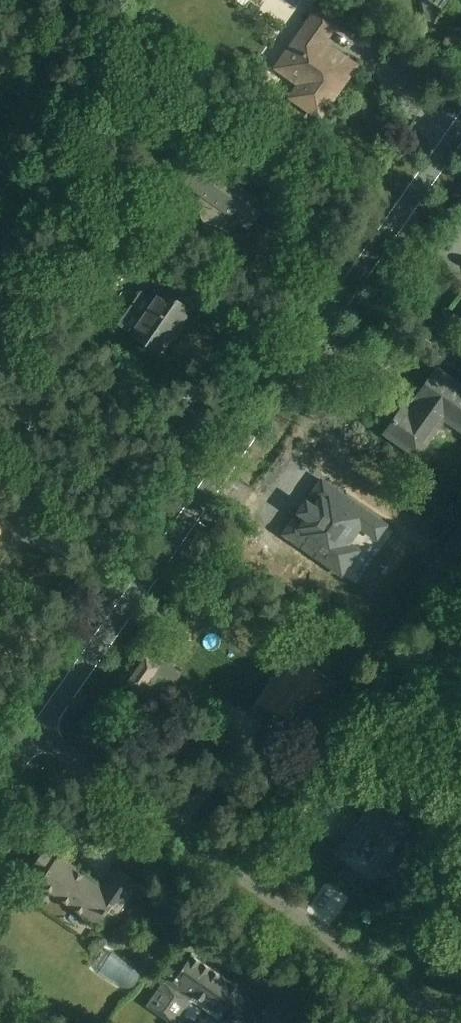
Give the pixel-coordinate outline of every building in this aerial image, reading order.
[(323,118),(361,60),(331,42),(348,16),(323,0),(318,0),(276,65),(300,81),(290,97),(323,118)] [(440,18),(452,0),(412,0),(440,18)] [(249,230),(271,199),(201,151),(180,182),(249,230)] [(131,326),(166,351),(198,306),(164,281),(131,326)] [(440,362),(399,416),(430,440),(445,419),(460,431),(460,378),(440,362)] [(387,516),(317,476),(286,530),(356,570),(387,516)] [(125,684),(196,727),(218,691),(147,648),(125,684)] [(295,723),(333,676),(303,652),(265,698),(295,723)] [(368,893),(413,832),(365,797),(320,858),(368,893)] [(121,918),(144,881),(116,863),(105,880),(60,851),(38,884),(102,926),(111,911),(121,918)] [(229,1022),(263,1022),(279,999),(194,943),(168,983),(229,1022)]
